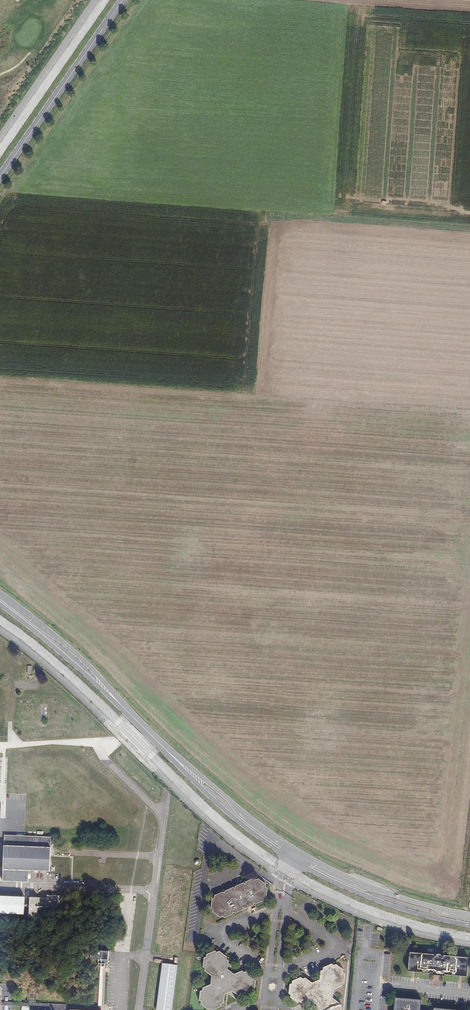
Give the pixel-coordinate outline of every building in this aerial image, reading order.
[(52,838),(6,835),(4,870),(29,871),(50,872),(52,838)] [(29,871),(4,870),(3,881),(28,883),(29,871)] [(222,891),(215,894),(214,897),(212,898),(211,908),(213,909),(213,912),(220,917),(222,916),(224,917),(232,914),(234,911),(235,912),(243,909),(244,907),(246,908),(254,904),(254,902),(256,903),(264,900),(264,897),(267,896),(268,887),(266,886),(266,883),(259,878),(256,878),(254,877),(245,880),(245,883),(242,882),(235,885),(235,888),(232,886),(225,890),(225,891),(223,892),(222,891)] [(31,898),(30,917),(39,917),(39,910),(47,910),(47,907),(60,907),(61,895),(48,895),(48,898),(31,898)] [(25,915),(26,898),(0,897),(0,914),(25,915)] [(99,966),(109,966),(110,961),(110,951),(108,951),(93,950),(92,959),(99,959),(99,966)] [(217,951),(215,950),(206,954),(206,956),(204,957),(203,966),(205,968),(205,970),(212,975),(212,983),(203,987),(203,990),(201,991),(200,1000),(202,1001),(202,1005),(209,1009),(212,1009),(214,1009),(222,1006),(223,1004),(225,1003),(225,994),(233,991),(240,995),(242,994),(244,996),(253,992),(253,990),(256,988),(256,979),(254,977),(255,975),(247,970),(244,971),(243,970),(235,973),(228,967),(229,960),(227,958),(227,956),(220,950),(217,951)] [(436,955),(409,953),(408,971),(430,973),(431,974),(446,975),(447,973),(468,975),(469,956),(445,955),(445,956),(443,956),(443,954),(438,953),(436,955)] [(159,1009),(174,1009),(179,966),(164,964),(159,1009)] [(303,1004),(311,1000),(314,1002),(317,1005),(317,1009),(343,1009),(344,1007),(341,1006),(341,1003),(335,998),(335,990),(343,987),(344,984),(346,983),(347,973),(345,973),(345,969),(339,964),(336,966),(333,964),(324,967),(324,971),(321,972),(320,980),(313,983),(307,979),(303,980),(301,978),(293,981),(292,985),(290,986),(289,993),(291,995),(291,998),(298,1003),(300,1001),(303,1004)] [(393,998),(392,1009),(419,1009),(420,1000),(393,998)]
